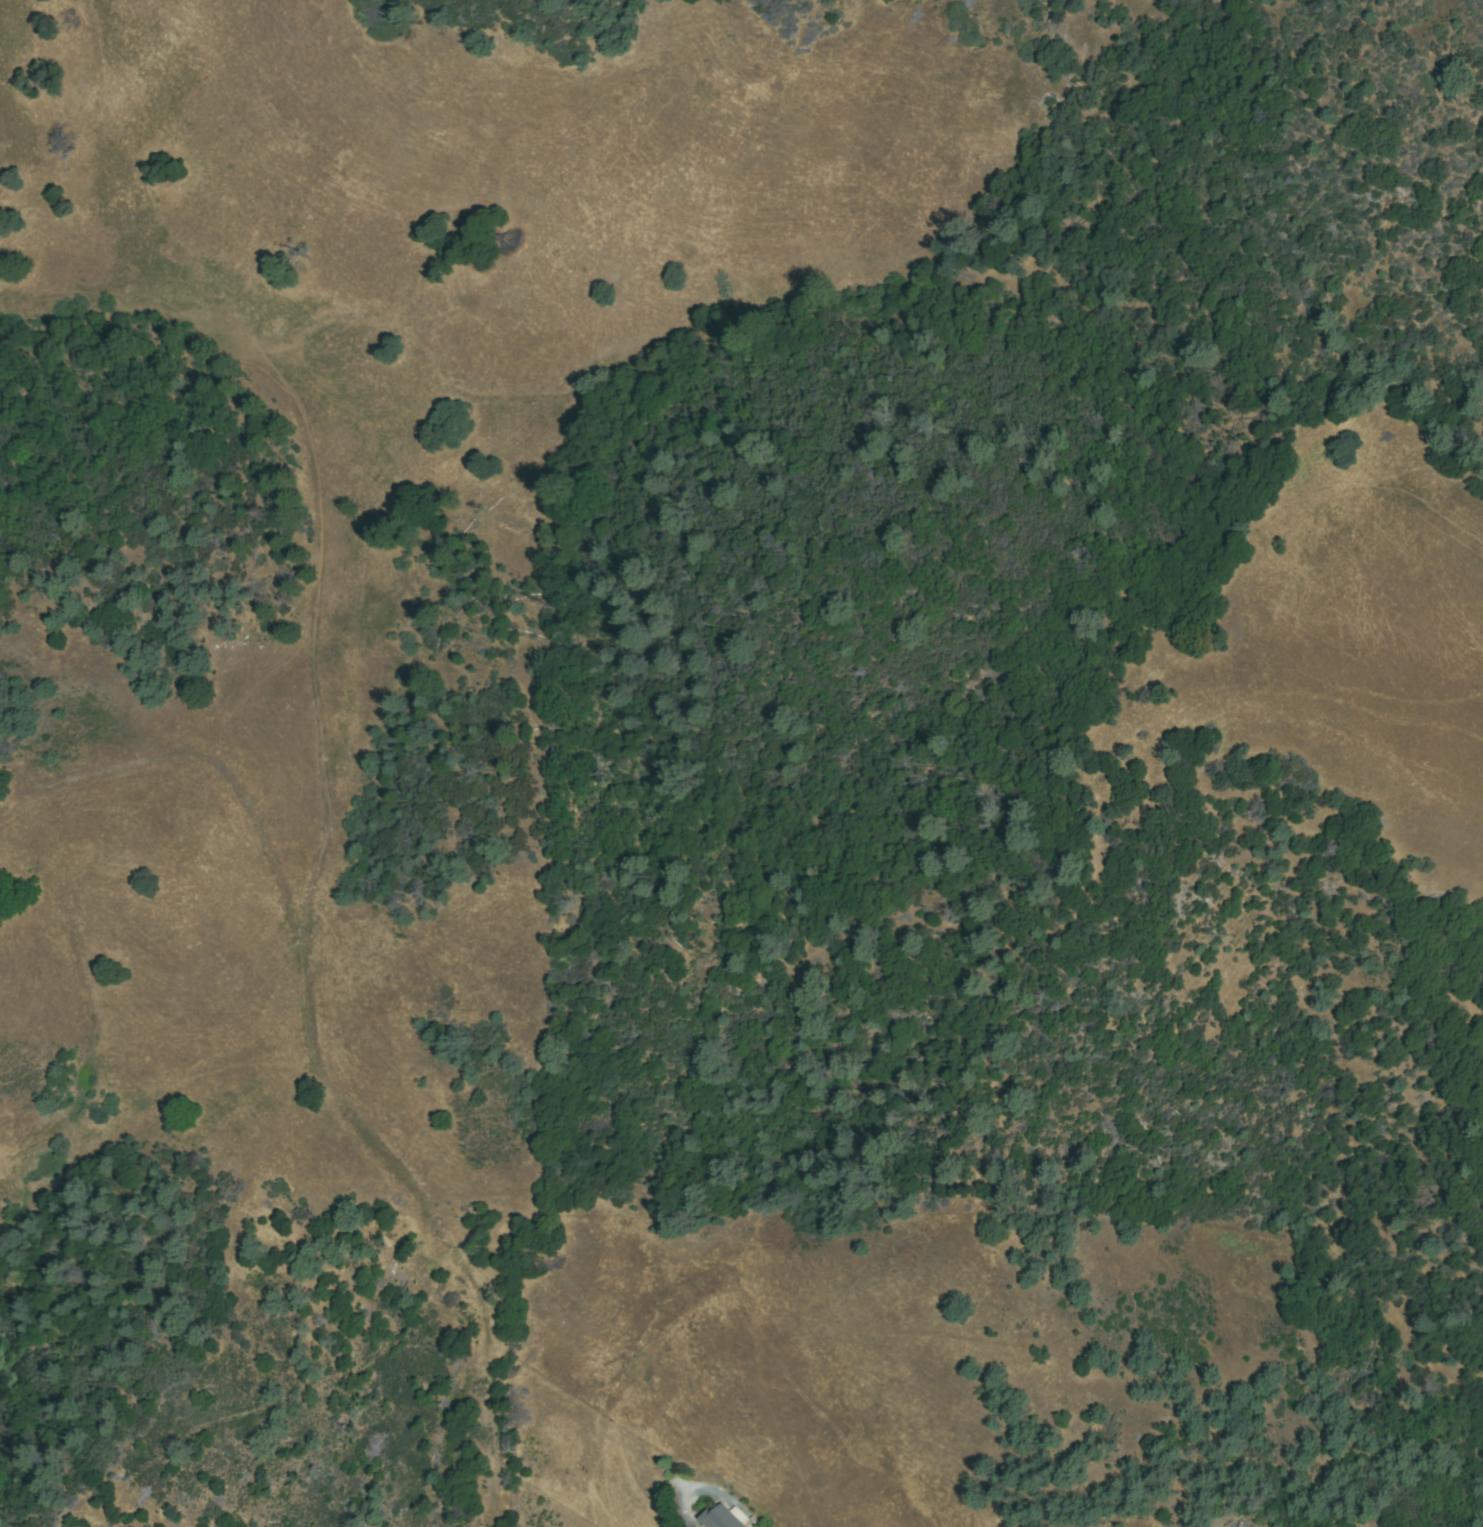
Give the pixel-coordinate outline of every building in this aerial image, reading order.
[(721,1502),(745,1526),(713,1526),(705,1518),(721,1502)]
